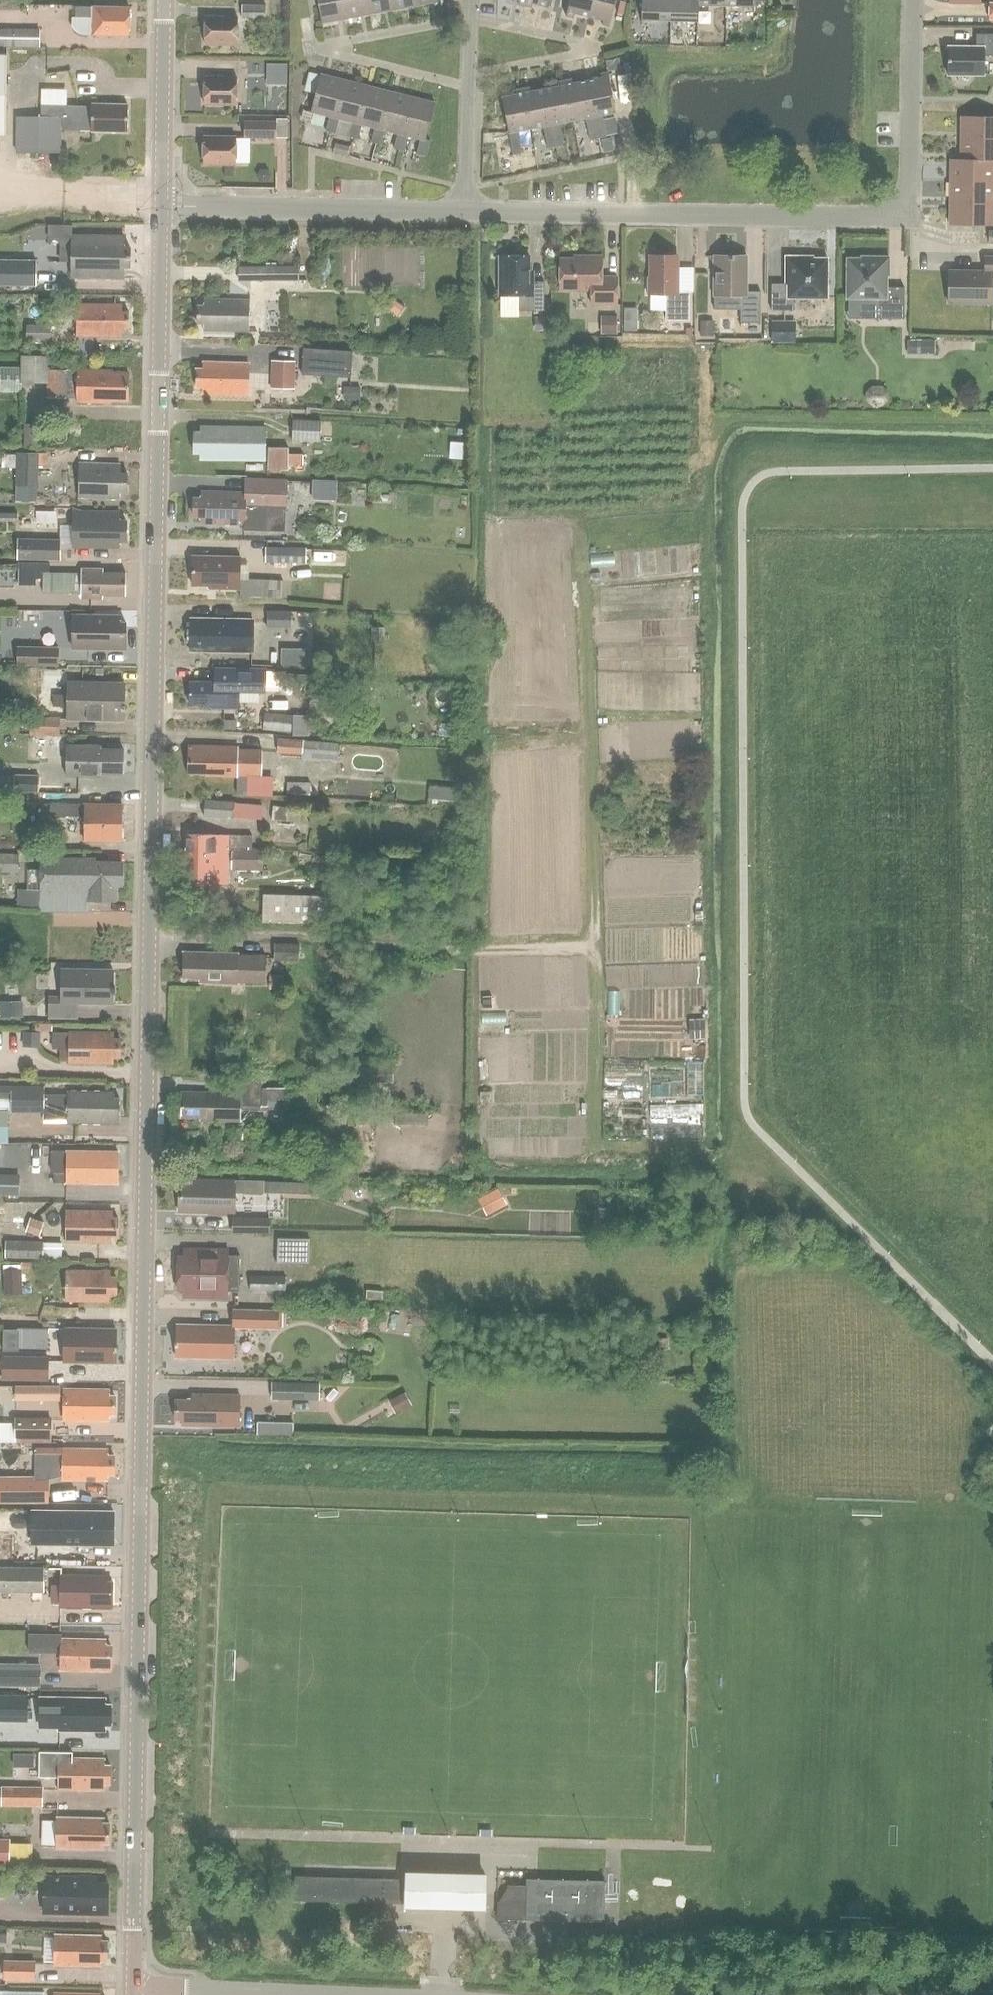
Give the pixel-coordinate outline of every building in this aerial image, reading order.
[(322,24),(345,19),(341,0),(318,0),(322,24)] [(345,19),(368,15),(365,0),(341,0),(345,19)] [(368,15),(391,11),(389,0),(365,0),(368,15)] [(391,11),(414,7),(413,0),(389,0),(391,11)] [(593,0),(570,0),(566,17),(567,17),(574,18),(575,14),(589,17),(593,0)] [(616,0),(593,0),(589,17),(603,21),(602,25),(609,27),(616,0)] [(641,21),(670,21),(670,0),(642,0),(641,21)] [(670,21),(698,22),(698,6),(698,0),(670,0),(670,21)] [(267,5),(242,4),(242,17),(267,17),(267,5)] [(76,18),(91,19),(91,35),(129,36),(130,8),(76,7),(76,18)] [(238,46),(238,18),(206,17),(205,45),(238,46)] [(40,46),(40,29),(0,29),(0,46),(40,46)] [(976,35),(975,48),(948,47),(948,76),(984,76),(984,57),(992,57),(992,35),(976,35)] [(619,58),(605,61),(608,72),(622,69),(619,58)] [(273,65),(273,86),(286,86),(287,65),(273,65)] [(601,79),(587,82),(598,140),(607,138),(602,116),(616,113),(608,73),(600,75),(601,79)] [(321,75),(311,112),(330,117),(326,132),(336,134),(339,119),(335,118),(344,81),(321,75)] [(237,105),(237,78),(205,77),(204,105),(237,105)] [(572,80),(565,82),(573,121),(585,119),(590,141),(598,140),(587,82),(573,85),(572,80)] [(344,81),(335,118),(339,119),(352,123),(349,137),(358,140),(362,125),(358,124),(367,87),(344,81)] [(559,87),(545,90),(556,148),(564,146),(560,124),(573,121),(565,82),(558,83),(559,87)] [(358,124),(362,125),(375,128),(371,143),(381,146),(385,131),(380,130),(390,92),(367,87),(358,124)] [(530,89),(523,90),(531,129),(543,127),(548,149),(556,148),(545,90),(531,93),(530,89)] [(517,96),(502,99),(513,156),(522,154),(518,132),(531,129),(523,90),(516,91),(517,96)] [(380,130),(385,131),(398,134),(394,149),(404,151),(408,137),(403,136),(412,98),(390,92),(380,130)] [(403,136),(408,137),(420,140),(417,155),(427,157),(430,141),(426,140),(435,104),(412,98),(403,136)] [(128,132),(128,106),(92,105),(92,107),(42,106),(42,118),(18,118),(17,154),(60,154),(61,131),(91,131),(91,132),(128,132)] [(961,139),(992,139),(992,118),(961,117),(961,139)] [(277,119),(277,122),(277,137),(288,137),(288,119),(277,119)] [(277,137),(277,122),(245,122),(244,139),(277,139),(277,137)] [(236,165),(236,138),(204,137),(204,165),(236,165)] [(611,139),(601,141),(603,154),(614,152),(611,139)] [(961,161),(992,161),(992,139),(961,139),(961,160),(961,161)] [(950,182),(992,183),(992,161),(961,161),(961,160),(951,160),(950,182)] [(950,204),(992,205),(992,183),(950,182),(950,204)] [(950,226),(992,227),(992,205),(950,204),(950,226)] [(124,268),(130,268),(130,248),(124,248),(124,237),(72,236),(72,278),(124,279),(124,268)] [(602,256),(584,256),(584,259),(560,259),(560,291),(591,291),(591,305),(617,305),(617,277),(602,277),(602,256)] [(677,256),(651,256),(651,278),(647,278),(647,295),(666,295),(666,321),(689,321),(689,293),(677,293),(677,256)] [(530,257),(500,257),(500,285),(500,298),(522,298),(523,310),(546,310),(547,281),(540,281),(540,275),(530,275),(530,257)] [(747,257),(714,257),(714,297),(740,297),(740,324),(760,324),(761,292),(747,292),(747,257)] [(813,257),(786,257),(785,285),(771,285),(771,311),(793,311),(793,299),(827,299),(827,259),(813,259),(813,257)] [(985,257),(985,272),(949,272),(948,304),(992,304),(992,274),(992,257),(985,257)] [(889,258),(861,258),(861,259),(847,259),(847,299),(877,300),(876,320),(904,320),(904,288),(887,288),(887,277),(889,277),(889,258)] [(38,260),(0,260),(0,286),(37,287),(38,260)] [(300,267),(239,267),(239,281),(300,281),(300,267)] [(204,324),(204,331),(249,333),(250,301),(205,299),(204,307),(198,306),(197,324),(204,324)] [(394,300),(388,310),(398,316),(404,307),(394,300)] [(121,330),(129,330),(129,312),(122,312),(122,305),(76,304),(76,337),(121,337),(121,330)] [(601,331),(618,331),(617,313),(601,313),(601,331)] [(549,317),(539,318),(540,331),(549,331),(549,322),(549,317)] [(714,337),(714,321),(700,321),(700,337),(714,337)] [(771,342),(795,342),(796,323),(771,323),(771,342)] [(26,341),(50,341),(50,326),(26,325),(26,341)] [(907,341),(907,354),(917,354),(917,342),(907,341)] [(352,378),(353,352),(304,349),(302,375),(352,378)] [(21,368),(21,384),(47,384),(51,384),(51,370),(51,358),(51,356),(21,355),(21,368)] [(271,389),(296,390),(297,362),(272,361),(271,389)] [(203,388),(203,394),(248,395),(249,364),(203,363),(203,370),(197,370),(196,387),(203,388)] [(47,384),(47,398),(67,399),(68,370),(51,370),(51,384),(47,384)] [(67,399),(77,399),(76,403),(103,403),(103,402),(128,402),(129,373),(112,373),(112,371),(68,370),(67,399)] [(882,388),(872,388),(865,394),(865,400),(871,408),(883,408),(889,401),(889,394),(882,388)] [(321,422),(294,421),(293,442),(321,443),(321,422)] [(55,422),(54,439),(58,443),(63,443),(67,439),(67,434),(66,433),(64,430),(64,423),(55,422)] [(25,425),(24,448),(40,448),(40,425),(25,425)] [(202,453),(201,460),(264,461),(265,428),(202,427),(202,434),(195,434),(195,453),(202,453)] [(269,448),(269,470),(289,470),(289,448),(269,448)] [(38,487),(39,454),(16,453),(15,486),(38,487)] [(291,455),(291,465),(304,465),(304,455),(291,455)] [(119,493),(127,493),(127,473),(120,473),(120,465),(79,463),(78,498),(119,500),(119,493)] [(245,494),(201,492),(201,499),(194,499),(194,517),(200,517),(200,524),(245,525),(246,508),(286,509),(287,481),(246,479),(245,494)] [(312,482),(312,499),(336,499),(336,482),(312,482)] [(0,513),(0,521),(18,521),(18,513),(0,513)] [(119,542),(126,542),(126,522),(119,522),(120,513),(119,513),(119,514),(75,514),(75,548),(119,548),(119,542)] [(61,541),(18,540),(18,560),(61,561),(61,541)] [(306,549),(267,549),(267,564),(306,564),(306,549)] [(209,586),(209,589),(240,590),(241,558),(193,557),(192,586),(209,586)] [(81,573),(50,573),(50,563),(20,562),(19,583),(36,583),(36,578),(43,578),(43,594),(81,594),(81,599),(103,599),(103,596),(126,596),(126,573),(103,573),(103,570),(81,569),(81,573)] [(267,628),(291,629),(292,613),(267,612),(267,628)] [(118,642),(125,642),(125,624),(119,624),(119,617),(74,617),(73,649),(118,649),(118,642)] [(252,621),(197,620),(190,620),(189,652),(252,652),(252,621)] [(385,640),(385,627),(372,627),(372,641),(385,640)] [(59,648),(18,647),(18,666),(59,667),(59,648)] [(238,710),(238,702),(239,692),(265,692),(265,673),(265,670),(213,669),(213,683),(192,683),(190,705),(208,705),(213,709),(238,710)] [(67,683),(67,702),(66,720),(124,721),(125,684),(67,683)] [(268,731),(304,734),(305,724),(292,723),(293,716),(264,714),(264,721),(263,727),(263,731),(268,731)] [(30,735),(60,735),(61,718),(30,718),(30,735)] [(302,754),(302,741),(278,740),(277,753),(302,754)] [(302,754),(301,761),(337,764),(339,744),(302,741),(302,754)] [(101,773),(123,774),(123,749),(101,749),(101,746),(67,745),(67,776),(101,777),(101,773)] [(206,776),(206,777),(238,778),(238,776),(262,777),(263,751),(238,750),(238,747),(189,746),(188,775),(206,776)] [(14,775),(0,775),(0,791),(14,791),(14,775)] [(39,776),(15,775),(14,791),(38,792),(39,776)] [(466,778),(456,777),(455,788),(429,786),(427,800),(464,803),(466,778)] [(310,784),(287,783),(286,794),(310,795),(310,784)] [(234,819),(235,805),(235,804),(205,802),(204,817),(234,819)] [(52,817),(79,817),(79,804),(52,804),(52,817)] [(123,805),(84,805),(84,841),(122,841),(123,805)] [(271,808),(270,822),(286,823),(287,809),(271,808)] [(241,849),(253,849),(253,836),(187,835),(187,853),(227,853),(229,856),(239,857),(241,849)] [(253,850),(253,849),(241,849),(239,857),(229,856),(227,853),(187,853),(186,883),(232,884),(232,870),(264,870),(264,850),(253,850)] [(18,874),(19,854),(0,854),(0,874),(18,874)] [(116,887),(122,887),(122,863),(95,863),(95,859),(41,858),(41,870),(41,890),(40,911),(89,912),(89,902),(116,902),(116,887)] [(28,870),(27,890),(41,890),(41,870),(28,870)] [(265,897),(265,925),(331,927),(332,898),(265,897)] [(298,945),(274,944),(273,960),(297,961),(298,945)] [(239,954),(200,953),(200,958),(184,958),(184,978),(200,979),(200,983),(239,984),(239,982),(266,983),(266,956),(239,955),(239,954)] [(113,1005),(113,971),(62,970),(62,998),(50,998),(49,1018),(77,1018),(78,1004),(113,1005)] [(285,976),(270,976),(270,989),(285,989),(285,976)] [(491,996),(483,997),(484,1009),(492,1008),(491,996)] [(1,1019),(23,1018),(23,1001),(1,1002),(1,1019)] [(705,1038),(705,1020),(694,1020),(694,1039),(705,1038)] [(41,1032),(24,1032),(24,1035),(0,1034),(0,1043),(24,1044),(24,1046),(40,1047),(41,1032)] [(120,1058),(120,1039),(114,1039),(114,1033),(69,1033),(69,1064),(114,1064),(114,1058),(120,1058)] [(183,1093),(182,1118),(205,1119),(205,1121),(241,1122),(242,1105),(268,1106),(268,1101),(288,1101),(289,1088),(263,1088),(263,1084),(242,1084),(242,1094),(183,1093)] [(11,1099),(11,1112),(45,1112),(45,1095),(45,1094),(45,1087),(45,1086),(0,1086),(0,1099),(11,1099)] [(120,1119),(120,1098),(114,1098),(114,1092),(68,1092),(68,1095),(68,1120),(68,1124),(114,1125),(114,1118),(120,1119)] [(481,1092),(481,1101),(491,1101),(491,1092),(481,1092)] [(45,1112),(44,1119),(68,1120),(68,1095),(45,1094),(45,1095),(45,1112)] [(119,1152),(52,1152),(51,1173),(54,1173),(54,1183),(112,1184),(112,1178),(118,1178),(119,1152)] [(0,1174),(0,1195),(19,1196),(20,1174),(0,1174)] [(180,1179),(180,1212),(235,1214),(235,1193),(264,1194),(264,1182),(264,1181),(180,1179)] [(287,1182),(287,1195),(299,1195),(312,1195),(312,1183),(299,1183),(287,1182)] [(498,1189),(478,1200),(487,1216),(507,1205),(498,1189)] [(118,1238),(118,1217),(112,1217),(112,1211),(66,1211),(66,1243),(112,1244),(112,1238),(118,1238)] [(30,1217),(28,1231),(40,1233),(42,1219),(30,1217)] [(272,1234),(272,1218),(233,1217),(233,1234),(272,1234)] [(309,1263),(309,1239),(277,1238),(277,1262),(309,1263)] [(44,1242),(7,1241),(6,1257),(44,1259),(44,1242)] [(228,1250),(186,1250),(186,1256),(180,1256),(179,1291),(185,1291),(185,1297),(227,1298),(227,1292),(240,1292),(241,1256),(228,1256),(228,1250)] [(22,1270),(22,1272),(30,1271),(30,1263),(22,1263),(22,1270)] [(4,1270),(4,1294),(22,1294),(22,1272),(22,1270),(4,1270)] [(116,1296),(117,1277),(111,1277),(111,1271),(66,1271),(65,1302),(110,1302),(110,1296),(116,1296)] [(291,1302),(292,1279),(287,1279),(287,1276),(252,1276),(251,1290),(278,1291),(278,1302),(291,1302)] [(234,1326),(178,1325),(177,1358),(235,1359),(235,1328),(279,1328),(280,1311),(235,1310),(234,1326)] [(2,1347),(16,1348),(18,1329),(3,1328),(2,1347)] [(116,1362),(116,1330),(65,1329),(64,1362),(116,1362)] [(48,1380),(49,1358),(3,1358),(3,1379),(48,1380)] [(320,1384),(273,1383),(273,1400),(320,1401),(320,1384)] [(16,1387),(17,1403),(61,1403),(61,1387),(16,1387)] [(115,1415),(115,1396),(109,1396),(109,1390),(64,1389),(64,1420),(109,1421),(109,1415),(115,1415)] [(405,1392),(394,1398),(401,1411),(405,1409),(412,1405),(405,1392)] [(241,1396),(193,1395),(193,1400),(177,1400),(176,1420),(183,1420),(183,1426),(240,1427),(241,1396)] [(16,1419),(16,1441),(52,1441),(52,1419),(16,1419)] [(293,1423),(258,1422),(258,1435),(293,1436),(293,1423)] [(114,1475),(114,1456),(108,1456),(108,1450),(43,1449),(43,1471),(55,1471),(59,1474),(63,1474),(63,1480),(108,1481),(108,1475),(114,1475)] [(47,1496),(47,1479),(15,1479),(15,1480),(0,1480),(0,1496),(0,1502),(0,1503),(14,1503),(14,1496),(47,1496)] [(34,1512),(33,1545),(107,1546),(107,1540),(112,1540),(113,1519),(107,1519),(108,1513),(34,1512)] [(0,1538),(0,1556),(10,1557),(11,1538),(0,1538)] [(34,1592),(34,1595),(42,1595),(42,1592),(44,1592),(44,1567),(0,1567),(0,1592),(34,1592)] [(113,1602),(113,1582),(107,1582),(107,1576),(61,1575),(61,1586),(53,1586),(52,1603),(61,1603),(60,1608),(107,1608),(107,1602),(113,1602)] [(60,1639),(60,1631),(29,1631),(29,1653),(61,1653),(60,1670),(105,1671),(105,1665),(111,1665),(111,1646),(106,1646),(106,1640),(60,1639)] [(41,1664),(0,1664),(0,1686),(41,1687),(41,1664)] [(28,1695),(0,1694),(0,1722),(28,1722),(28,1719),(28,1712),(28,1695)] [(105,1726),(110,1727),(111,1706),(105,1706),(105,1700),(39,1699),(39,1723),(58,1723),(58,1732),(104,1733),(105,1726)] [(73,1752),(60,1752),(40,1752),(39,1778),(58,1778),(58,1790),(104,1791),(104,1785),(110,1785),(110,1765),(105,1765),(105,1759),(73,1758),(73,1752)] [(31,1765),(31,1753),(13,1753),(12,1764),(31,1765)] [(2,1805),(43,1806),(43,1787),(2,1786),(2,1804),(2,1805)] [(108,1844),(109,1824),(103,1824),(103,1819),(58,1818),(58,1848),(102,1849),(103,1844),(108,1844)] [(10,1864),(10,1839),(0,1839),(0,1864),(10,1864)] [(404,1906),(486,1908),(487,1879),(451,1878),(452,1874),(440,1873),(440,1878),(405,1877),(405,1880),(296,1876),(295,1901),(404,1903),(404,1906)] [(92,1877),(82,1876),(82,1877),(44,1877),(44,1913),(108,1914),(109,1883),(98,1883),(98,1878),(92,1877)] [(526,1902),(525,1920),(604,1922),(605,1881),(537,1880),(527,1879),(526,1902)] [(498,1901),(498,1919),(525,1920),(526,1902),(498,1901)] [(107,1961),(107,1940),(101,1940),(102,1936),(55,1934),(55,1966),(101,1967),(101,1961),(107,1961)] [(457,1936),(455,1945),(463,1947),(465,1937),(457,1936)] [(4,1980),(35,1981),(35,1961),(4,1961),(4,1980)]
